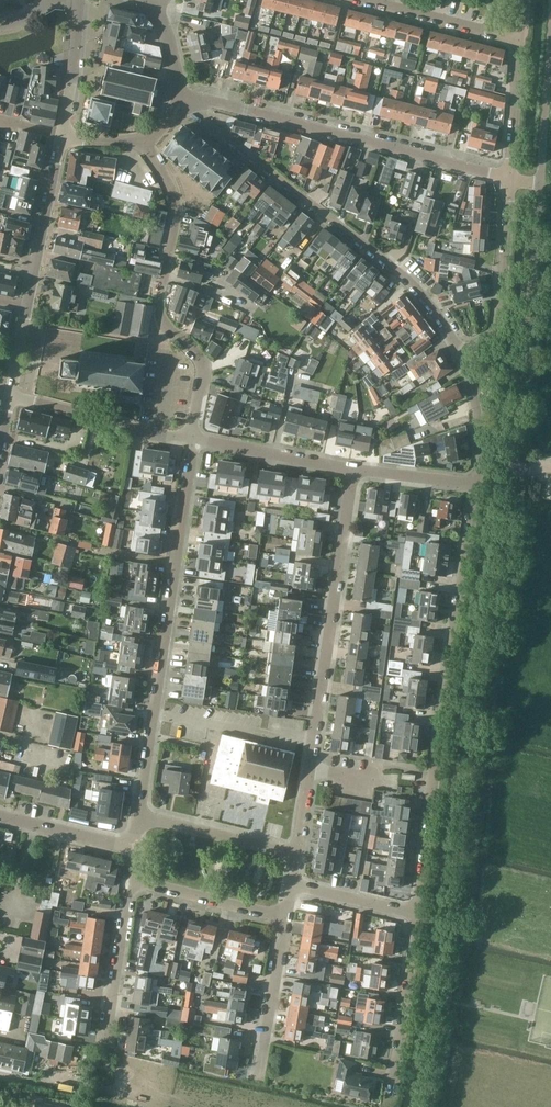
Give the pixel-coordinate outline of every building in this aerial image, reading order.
[(197,1),(201,3),(199,11),(210,13),(211,8),(220,11),(222,2),(223,0),(197,0),(197,1)] [(256,2),(249,0),(245,14),(252,16),(256,2)] [(275,10),(277,0),(264,0),(262,7),(270,9),(268,15),(273,17),(275,10)] [(287,13),(290,0),(277,0),(275,10),(282,12),(280,18),(285,20),(287,13)] [(303,0),(290,0),(287,13),(294,15),(292,22),(298,23),(299,17),(303,0)] [(311,20),(316,2),(316,1),(314,0),(312,0),(311,1),(307,0),(303,0),(299,17),(306,18),(304,25),(310,26),(311,20)] [(322,29),(324,23),(328,5),(328,4),(324,3),(323,4),(316,2),(311,20),(318,21),(316,28),(322,29)] [(328,5),(324,23),(330,25),(329,31),(334,32),(336,26),(340,9),(340,8),(340,7),(336,6),(336,7),(328,5)] [(108,21),(108,22),(147,30),(147,29),(152,30),(154,25),(145,14),(111,7),(108,21)] [(345,26),(358,29),(362,14),(349,11),(345,26)] [(374,17),(362,14),(358,29),(370,32),(374,17)] [(237,15),(234,26),(247,30),(250,19),(237,15)] [(370,32),(382,36),(386,20),(374,17),(370,32)] [(382,36),(394,39),(398,24),(386,20),(382,36)] [(108,22),(105,36),(125,41),(124,47),(126,47),(125,50),(147,56),(162,59),(163,59),(160,47),(144,43),(147,30),(108,22)] [(192,49),(235,40),(236,40),(239,29),(232,27),(222,24),(222,36),(216,38),(215,35),(213,33),(211,32),(208,32),(206,32),(196,34),(194,32),(191,33),(191,35),(189,36),(189,38),(187,39),(188,42),(190,43),(192,49)] [(394,39),(406,42),(410,27),(398,24),(394,39)] [(410,27),(406,42),(404,51),(409,53),(412,43),(419,45),(423,30),(410,27)] [(239,79),(244,80),(253,44),(256,33),(250,31),(242,61),(237,60),(232,77),(234,78),(234,80),(238,81),(239,79)] [(427,47),(440,51),(444,36),(431,32),(427,47)] [(147,56),(125,50),(126,47),(124,47),(125,41),(105,36),(99,61),(110,63),(110,64),(133,69),(134,65),(144,67),(145,66),(160,69),(162,59),(147,56)] [(451,59),(452,54),(456,39),(444,36),(440,51),(446,52),(444,57),(451,59)] [(263,85),(267,86),(277,50),(278,48),(279,42),(280,39),(271,37),(270,43),(271,47),(266,68),(260,66),(256,83),(257,84),(258,86),(261,87),(263,85)] [(336,50),(351,54),(354,43),(339,39),(336,50)] [(452,54),(464,57),(468,42),(456,39),(452,54)] [(235,40),(192,49),(195,63),(212,59),(221,59),(229,62),(235,40)] [(291,55),(297,57),(300,47),(279,42),(278,48),(292,52),(291,55)] [(464,57),(476,60),(480,45),(468,42),(464,57)] [(361,45),(354,43),(351,54),(358,56),(361,45)] [(254,83),(256,83),(260,66),(254,64),(257,54),(256,54),(259,46),(253,44),(244,80),(248,81),(249,83),(252,84),(254,83)] [(476,60),(488,63),(492,48),(480,45),(476,60)] [(303,96),(308,97),(317,62),(316,62),(319,52),(302,47),(299,59),(310,62),(306,78),(300,76),(296,94),(297,94),(297,96),(303,98),(303,96)] [(492,48),(488,63),(501,66),(505,51),(492,48)] [(386,51),(378,49),(377,55),(376,59),(384,61),(386,51)] [(277,50),(267,86),(272,88),(272,89),(275,90),(277,89),(279,89),(284,72),(278,70),(282,52),(277,50)] [(332,53),(329,63),(341,66),(343,56),(332,53)] [(392,66),(400,68),(403,55),(395,53),(392,66)] [(403,55),(400,68),(414,72),(418,59),(403,55)] [(364,70),(366,64),(355,61),(354,67),(364,70)] [(318,99),(319,100),(324,82),(318,81),(322,63),(317,62),(308,97),(311,98),(311,100),(317,101),(318,99)] [(424,75),(432,77),(436,65),(427,62),(424,75)] [(102,95),(103,96),(101,100),(106,101),(107,97),(117,99),(135,103),(132,113),(149,117),(149,116),(156,118),(158,108),(152,107),(152,106),(153,99),(154,99),(156,87),(158,80),(158,81),(159,79),(157,79),(150,78),(150,77),(149,77),(143,76),(144,67),(134,65),(133,69),(110,64),(109,68),(109,67),(108,67),(108,68),(107,68),(107,69),(108,69),(106,76),(106,77),(105,77),(103,77),(101,84),(103,85),(103,86),(104,86),(103,87),(104,87),(102,94),(101,94),(101,95),(102,95)] [(350,108),(354,109),(366,64),(364,70),(363,74),(358,73),(356,80),(350,78),(347,88),(343,106),(344,106),(343,108),(350,110),(350,108)] [(366,64),(354,109),(358,110),(358,112),(364,113),(364,111),(366,112),(371,94),(365,93),(372,65),(366,64)] [(436,65),(432,77),(440,79),(443,67),(436,65)] [(33,109),(57,113),(59,100),(49,98),(50,87),(56,87),(57,76),(52,76),(52,68),(40,66),(40,69),(33,68),(23,107),(33,109)] [(331,103),(343,106),(347,88),(341,87),(346,70),(340,69),(338,76),(331,103)] [(403,74),(387,70),(383,84),(390,86),(392,78),(399,80),(401,80),(403,74)] [(469,73),(461,70),(459,76),(467,78),(469,73)] [(319,100),(331,103),(338,76),(326,74),(324,82),(319,100)] [(481,89),(483,82),(485,77),(477,75),(474,87),(481,89)] [(1,93),(6,94),(8,86),(3,84),(3,83),(0,82),(0,95),(1,93)] [(491,83),(483,82),(481,89),(494,92),(496,85),(491,83)] [(21,88),(9,85),(8,84),(8,86),(6,94),(4,102),(16,105),(21,88)] [(403,122),(415,125),(424,88),(419,86),(414,106),(408,104),(403,122)] [(450,87),(447,95),(438,131),(442,132),(441,134),(448,135),(448,133),(450,134),(456,111),(450,109),(455,88),(450,87)] [(415,125),(419,126),(418,128),(424,129),(425,127),(426,128),(431,110),(425,109),(430,89),(424,88),(415,125)] [(468,97),(482,101),(484,92),(470,89),(468,97)] [(379,115),(391,118),(398,91),(393,90),(390,100),(384,98),(379,115)] [(391,118),(403,122),(408,104),(402,103),(404,93),(398,91),(391,118)] [(426,128),(438,131),(447,95),(442,94),(437,112),(431,110),(426,128)] [(492,106),(504,109),(505,97),(495,95),(492,106)] [(107,97),(106,101),(101,100),(93,98),(92,98),(92,99),(90,106),(90,108),(89,112),(88,113),(89,113),(87,121),(86,122),(88,122),(95,124),(96,124),(101,125),(102,125),(109,127),(110,127),(111,126),(112,119),(113,118),(113,117),(113,113),(114,113),(114,112),(115,104),(116,104),(116,103),(117,99),(107,97)] [(57,114),(57,113),(33,109),(31,122),(54,127),(57,114)] [(253,137),(256,126),(238,122),(239,120),(232,118),(231,118),(230,118),(229,118),(228,119),(227,119),(227,120),(226,121),(226,122),(226,123),(226,124),(226,125),(226,126),(227,127),(228,127),(232,130),(231,132),(237,133),(242,136),(243,134),(253,137)] [(468,145),(480,149),(485,132),(479,130),(481,124),(475,123),(473,128),(468,145)] [(487,124),(485,132),(480,149),(482,149),(482,151),(488,153),(489,151),(493,152),(498,135),(500,127),(487,124)] [(189,130),(184,126),(162,154),(167,158),(166,159),(168,160),(168,159),(178,166),(177,167),(178,168),(179,167),(188,175),(188,176),(189,176),(199,183),(198,184),(199,185),(200,184),(210,192),(209,192),(210,193),(211,192),(217,197),(230,180),(235,174),(229,169),(234,163),(232,162),(232,163),(222,156),(223,155),(222,154),(221,155),(219,153),(222,150),(217,145),(214,149),(212,147),(211,146),(201,139),(202,138),(201,137),(200,138),(190,131),(191,130),(190,129),(189,130)] [(271,130),(256,126),(253,137),(254,137),(252,144),(252,146),(259,148),(262,139),(271,142),(266,161),(272,163),(279,139),(281,132),(271,130)] [(17,151),(31,154),(34,142),(39,143),(41,136),(22,131),(19,141),(20,142),(17,151)] [(297,153),(293,163),(305,168),(309,158),(311,159),(311,157),(315,158),(321,143),(302,137),(295,135),(281,131),(281,132),(279,139),(293,142),(292,143),(299,145),(295,153),(297,153)] [(28,165),(41,169),(47,146),(39,143),(34,142),(31,154),(28,165)] [(251,151),(252,146),(252,144),(246,142),(244,145),(251,151)] [(327,166),(333,150),(332,149),(331,148),(327,146),(326,147),(320,145),(308,178),(318,181),(322,168),(326,170),(327,166)] [(335,145),(333,150),(327,166),(338,170),(346,149),(335,145)] [(343,159),(339,167),(346,170),(349,161),(354,148),(347,146),(343,159)] [(68,181),(68,184),(86,188),(88,176),(92,176),(114,179),(117,159),(71,153),(67,181),(68,181)] [(305,168),(293,163),(290,171),(308,177),(315,158),(311,157),(311,159),(309,158),(305,168)] [(27,169),(28,165),(26,164),(13,161),(12,166),(13,166),(10,175),(21,177),(17,191),(35,195),(39,181),(25,177),(27,170),(30,171),(30,170),(32,170),(27,169)] [(359,161),(354,175),(360,177),(361,177),(366,164),(359,161)] [(380,183),(388,185),(394,170),(385,167),(380,183)] [(232,197),(237,200),(257,176),(247,168),(239,177),(235,174),(230,180),(235,184),(232,187),(237,190),(232,197)] [(333,201),(331,206),(341,209),(353,175),(342,171),(331,200),(333,201)] [(424,203),(425,198),(427,190),(421,188),(424,177),(422,177),(422,175),(409,171),(404,188),(402,188),(400,194),(402,194),(402,196),(424,203)] [(257,176),(237,200),(242,204),(250,195),(255,198),(266,184),(257,176)] [(428,189),(435,191),(438,180),(431,178),(428,189)] [(465,188),(467,183),(458,180),(456,185),(465,188)] [(116,181),(112,197),(149,207),(153,191),(116,181)] [(93,190),(86,188),(68,184),(64,184),(60,203),(90,209),(98,211),(100,204),(91,202),(93,190)] [(254,207),(252,210),(245,219),(250,222),(257,214),(259,211),(263,214),(268,207),(268,208),(279,194),(270,187),(255,206),(254,207)] [(358,217),(359,217),(367,192),(353,187),(346,209),(359,214),(358,217)] [(464,201),(462,208),(467,209),(489,211),(489,206),(491,206),(492,197),(485,196),(485,188),(475,187),(474,204),(469,203),(464,201)] [(17,191),(6,188),(3,188),(0,199),(0,207),(3,208),(7,195),(19,198),(16,211),(31,215),(35,200),(34,199),(35,195),(17,191)] [(367,192),(359,217),(373,222),(382,197),(367,192)] [(266,229),(268,227),(288,201),(279,194),(268,208),(268,207),(263,214),(267,217),(261,225),(259,224),(253,232),(260,237),(266,229)] [(425,198),(424,203),(421,213),(428,215),(427,220),(430,221),(429,223),(438,225),(442,227),(445,218),(440,217),(444,203),(425,198)] [(297,207),(288,201),(268,227),(271,230),(273,229),(277,224),(282,227),(286,221),(297,207)] [(413,210),(419,212),(422,204),(416,203),(413,210)] [(133,217),(155,222),(158,210),(137,205),(133,217)] [(449,206),(447,212),(455,214),(457,208),(449,206)] [(473,217),(473,224),(488,225),(489,211),(467,209),(462,208),(460,214),(466,216),(473,217)] [(58,226),(79,231),(82,213),(79,212),(80,210),(74,209),(74,211),(62,209),(58,226)] [(218,227),(223,217),(213,211),(211,209),(205,220),(207,221),(218,227)] [(226,227),(234,232),(246,218),(238,212),(226,227)] [(303,213),(278,244),(283,249),(287,243),(294,248),(301,239),(302,240),(309,232),(308,231),(314,222),(303,213)] [(428,215),(421,213),(416,230),(435,236),(438,225),(429,223),(430,221),(427,220),(428,215)] [(404,224),(394,222),(396,216),(388,214),(385,226),(392,228),(389,239),(402,243),(408,226),(411,227),(412,221),(406,219),(404,224)] [(12,233),(15,234),(14,237),(25,239),(27,232),(29,231),(30,227),(29,225),(29,223),(6,217),(4,226),(1,225),(0,228),(0,230),(9,232),(12,233)] [(191,240),(182,238),(179,250),(198,254),(207,256),(212,242),(214,235),(209,234),(211,229),(212,225),(200,221),(196,219),(195,225),(194,227),(193,227),(192,228),(192,230),(192,231),(193,232),(191,240)] [(473,224),(472,238),(487,239),(488,225),(473,224)] [(314,252),(318,255),(333,236),(324,229),(304,255),(308,258),(314,252)] [(53,253),(81,260),(81,259),(114,267),(116,255),(84,248),(84,245),(86,246),(102,249),(105,236),(102,235),(102,236),(81,231),(79,240),(85,242),(84,244),(57,237),(53,253)] [(11,234),(0,232),(0,253),(7,254),(11,234)] [(21,257),(25,239),(14,237),(15,234),(12,233),(11,234),(7,254),(21,257)] [(236,233),(223,249),(231,255),(243,239),(236,233)] [(141,241),(160,246),(162,239),(143,235),(141,241)] [(316,264),(320,267),(340,242),(333,236),(318,255),(321,257),(316,264)] [(487,239),(472,238),(465,237),(452,237),(451,244),(463,244),(463,251),(471,252),(486,253),(486,251),(488,251),(488,246),(487,245),(487,239)] [(330,264),(334,267),(349,248),(340,242),(320,267),(325,271),(330,264)] [(435,244),(428,242),(426,254),(432,255),(435,244)] [(147,273),(160,276),(162,263),(158,262),(159,257),(145,254),(146,251),(146,250),(144,250),(136,248),(134,258),(137,259),(136,265),(135,271),(147,273)] [(349,248),(334,267),(338,271),(333,277),(338,281),(358,256),(349,248)] [(236,268),(243,273),(251,278),(258,268),(244,257),(236,268)] [(462,257),(460,266),(473,269),(476,261),(462,257)] [(346,288),(350,291),(371,265),(362,258),(347,277),(351,281),(346,288)] [(92,286),(93,276),(79,273),(81,266),(52,259),(47,276),(70,281),(92,286)] [(440,260),(431,259),(430,271),(439,272),(440,260)] [(190,260),(189,264),(183,262),(178,276),(200,283),(204,270),(210,272),(211,266),(190,260)] [(449,270),(449,263),(441,261),(439,277),(448,278),(449,270)] [(93,276),(92,286),(137,297),(142,274),(122,269),(96,263),(93,276)] [(464,267),(449,263),(449,270),(463,274),(464,267)] [(355,303),(368,286),(379,272),(371,265),(360,279),(354,287),(358,291),(351,300),(355,303)] [(261,266),(252,278),(270,292),(276,283),(272,279),(274,276),(261,266)] [(286,274),(281,280),(284,283),(292,288),(297,283),(301,277),(290,269),(286,274)] [(389,280),(379,272),(368,286),(378,293),(373,299),(379,305),(389,292),(383,287),(389,280)] [(14,297),(19,278),(0,273),(0,294),(14,297)] [(262,307),(271,295),(264,290),(242,274),(233,287),(255,303),(255,302),(262,307)] [(478,279),(465,282),(469,300),(474,299),(474,301),(483,299),(478,279)] [(469,300),(465,282),(452,285),(456,305),(465,303),(465,301),(469,300)] [(292,289),(284,283),(282,285),(290,292),(292,289)] [(297,283),(292,288),(292,289),(299,294),(304,288),(297,283)] [(78,289),(74,288),(56,284),(54,293),(54,294),(55,295),(55,298),(53,298),(52,299),(53,299),(51,308),(53,308),(53,310),(59,311),(59,309),(71,312),(71,311),(77,312),(79,304),(75,303),(78,289)] [(173,320),(179,322),(190,290),(178,286),(170,310),(176,312),(173,320)] [(96,288),(93,298),(107,301),(109,291),(96,288)] [(304,288),(299,294),(308,301),(313,295),(304,288)] [(190,290),(179,322),(188,325),(195,306),(202,309),(206,295),(190,290)] [(396,308),(399,311),(411,301),(405,293),(380,313),(384,318),(396,308)] [(131,296),(120,294),(119,301),(113,334),(128,336),(128,334),(131,335),(130,335),(148,338),(154,306),(149,305),(150,300),(149,300),(141,298),(131,296)] [(313,295),(308,301),(319,309),(323,304),(313,295)] [(390,326),(393,329),(418,310),(411,301),(399,311),(403,315),(390,326)] [(310,320),(318,310),(309,303),(301,313),(310,320)] [(6,338),(11,312),(0,310),(0,337),(6,338)] [(311,321),(319,327),(327,316),(319,310),(311,321)] [(396,333),(399,337),(424,317),(418,310),(393,329),(406,319),(409,323),(396,333)] [(357,342),(358,343),(370,334),(375,329),(372,325),(379,320),(374,314),(353,330),(355,333),(352,335),(353,337),(351,338),(351,341),(353,344),(355,343),(357,342)] [(300,331),(306,322),(298,316),(291,325),(300,331)] [(345,316),(339,324),(348,332),(355,325),(345,316)] [(222,317),(218,327),(235,333),(239,323),(222,317)] [(415,331),(418,335),(430,325),(424,317),(399,337),(403,341),(410,336),(410,335),(415,331)] [(190,335),(209,342),(212,335),(222,339),(226,330),(216,326),(196,319),(190,335)] [(437,334),(430,325),(418,335),(422,339),(411,347),(418,356),(433,345),(429,340),(437,334)] [(322,333),(314,327),(310,332),(317,338),(322,333)] [(358,343),(365,351),(377,342),(390,332),(386,328),(379,333),(375,329),(370,334),(358,343)] [(365,351),(371,359),(383,350),(380,346),(393,336),(390,332),(377,342),(365,351)] [(371,359),(377,367),(389,358),(386,354),(399,344),(396,340),(383,350),(371,359)] [(213,341),(205,352),(216,359),(223,348),(213,341)] [(384,375),(402,361),(399,357),(405,352),(402,348),(389,358),(377,367),(384,375)] [(411,369),(417,378),(446,359),(439,350),(423,360),(411,369)] [(81,354),(81,356),(80,356),(80,358),(80,360),(61,357),(60,364),(62,366),(62,370),(61,370),(59,371),(58,378),(73,380),(72,382),(74,384),(78,384),(77,386),(80,387),(80,384),(86,385),(86,387),(88,388),(89,386),(95,386),(94,389),(97,389),(97,387),(103,388),(103,390),(105,390),(105,388),(111,389),(111,391),(113,391),(114,389),(115,388),(119,388),(118,389),(119,390),(120,390),(119,393),(120,393),(120,396),(119,396),(118,400),(117,402),(118,403),(120,402),(139,405),(140,406),(142,405),(141,403),(142,395),(143,395),(144,391),(142,391),(143,380),(146,380),(146,378),(144,378),(145,367),(147,367),(147,363),(143,363),(143,364),(136,363),(136,361),(133,361),(133,363),(125,362),(126,360),(123,360),(123,362),(117,361),(117,359),(115,358),(115,361),(109,360),(109,358),(107,357),(106,359),(100,359),(101,356),(98,356),(98,358),(92,357),(92,355),(90,355),(90,357),(84,356),(84,354),(81,354)] [(403,360),(406,364),(414,359),(411,354),(403,360)] [(238,366),(236,372),(286,389),(286,388),(288,369),(285,368),(288,358),(284,357),(277,378),(261,373),(265,363),(251,358),(250,362),(240,358),(240,360),(238,360),(236,364),(238,366)] [(292,358),(289,366),(297,369),(300,362),(292,358)] [(312,359),(306,372),(312,376),(319,362),(316,361),(312,359)] [(446,359),(417,378),(409,384),(399,390),(402,395),(426,380),(433,375),(437,380),(452,369),(446,359)] [(411,370),(406,364),(391,374),(396,380),(411,370)] [(236,372),(231,385),(248,391),(255,393),(257,385),(265,388),(264,388),(285,395),(285,394),(286,389),(236,372)] [(427,389),(431,395),(442,387),(438,382),(427,389)] [(444,387),(442,387),(431,395),(417,402),(428,423),(449,412),(446,406),(462,398),(461,395),(463,394),(461,390),(459,391),(455,385),(446,390),(444,387)] [(303,388),(300,399),(305,400),(308,389),(303,388)] [(232,391),(230,397),(237,399),(238,400),(246,403),(248,396),(232,391)] [(315,391),(312,402),(318,403),(320,392),(315,391)] [(230,397),(219,394),(216,402),(214,409),(233,415),(238,400),(237,399),(230,397)] [(333,396),(330,408),(336,409),(339,398),(333,396)] [(388,398),(383,401),(392,417),(398,413),(388,398)] [(253,400),(251,406),(259,408),(260,402),(253,400)] [(250,426),(253,426),(252,428),(258,430),(259,428),(269,431),(272,420),(279,422),(283,407),(276,405),(271,403),(268,414),(254,411),(250,426)] [(296,434),(301,415),(303,409),(290,406),(284,431),(288,432),(288,434),(295,436),(296,434)] [(23,409),(22,408),(17,429),(46,437),(47,437),(49,429),(62,433),(65,421),(72,423),(72,422),(71,421),(71,422),(52,417),(52,416),(52,417),(39,413),(26,409),(26,410),(23,409)] [(211,426),(217,428),(217,426),(228,430),(233,415),(214,409),(212,415),(212,416),(209,424),(211,424),(211,426)] [(331,425),(339,426),(342,413),(334,411),(331,425)] [(296,434),(310,438),(315,419),(301,415),(296,434)] [(315,419),(310,438),(323,441),(327,422),(315,419)] [(336,444),(352,447),(357,423),(341,420),(336,444)] [(373,426),(357,423),(352,447),(355,448),(355,450),(363,452),(364,450),(365,450),(368,451),(370,443),(372,443),(373,443),(374,437),(373,437),(373,426)] [(460,428),(460,427),(435,436),(436,443),(445,441),(449,461),(454,460),(454,462),(463,461),(462,459),(467,458),(466,451),(468,450),(467,441),(465,441),(463,434),(455,435),(454,430),(460,428)] [(436,443),(435,436),(399,449),(401,456),(416,457),(416,456),(431,454),(429,444),(436,443)] [(380,442),(381,456),(396,451),(391,438),(380,442)] [(9,465),(45,473),(50,453),(14,444),(9,465)] [(143,472),(153,474),(157,451),(154,451),(155,449),(146,448),(146,449),(144,449),(142,462),(136,461),(136,460),(135,460),(133,476),(143,478),(143,472)] [(157,451),(153,474),(163,475),(162,480),(172,482),(175,466),(174,465),(174,467),(168,466),(170,453),(168,452),(168,451),(159,450),(159,451),(157,451)] [(235,464),(232,463),(230,463),(230,461),(222,460),(221,462),(219,461),(217,475),(210,474),(208,489),(218,490),(219,485),(229,486),(239,488),(238,493),(248,495),(250,480),(243,479),(245,465),(243,465),(243,463),(235,462),(235,464)] [(67,465),(63,479),(85,485),(89,471),(67,465)] [(23,471),(11,468),(6,485),(37,493),(36,493),(45,496),(51,476),(41,474),(41,473),(34,472),(33,476),(23,473),(23,471)] [(270,501),(271,496),(274,473),(272,473),(272,471),(263,470),(263,471),(261,471),(259,485),(252,483),(250,498),(270,501)] [(276,473),(274,473),(271,496),(280,498),(280,503),(289,504),(293,478),(286,477),(287,475),(285,475),(285,473),(276,472),(276,473)] [(300,479),(293,478),(289,504),(299,506),(300,500),(309,502),(312,479),(311,478),(311,477),(302,476),(302,477),(300,477),(300,479)] [(125,488),(131,489),(133,478),(126,477),(125,488)] [(315,479),(312,479),(309,502),(308,507),(329,510),(331,495),(324,494),(326,481),(324,480),(324,479),(315,478),(315,479)] [(152,486),(151,492),(164,494),(165,488),(152,486)] [(369,490),(366,512),(365,517),(377,519),(388,520),(388,516),(390,502),(383,501),(384,492),(369,490)] [(144,502),(142,512),(165,515),(166,513),(167,513),(169,505),(167,505),(167,502),(154,500),(155,494),(157,494),(140,491),(139,501),(144,502)] [(4,493),(2,506),(20,510),(24,498),(4,493)] [(400,504),(400,508),(399,514),(406,515),(405,521),(413,522),(416,496),(402,494),(400,504)] [(24,498),(20,510),(16,524),(17,524),(38,529),(43,512),(34,510),(36,502),(24,499),(24,498)] [(205,515),(205,517),(228,521),(230,511),(235,512),(236,502),(220,499),(220,500),(221,500),(221,506),(207,504),(207,507),(205,506),(204,515),(205,515)] [(454,518),(456,503),(442,501),(441,510),(440,510),(438,510),(436,526),(443,527),(444,524),(453,525),(453,520),(454,520),(454,518)] [(390,502),(388,516),(395,517),(396,508),(397,503),(390,502)] [(113,503),(111,513),(104,512),(102,521),(116,525),(122,505),(113,503)] [(16,524),(20,510),(2,506),(0,518),(13,520),(13,523),(16,524)] [(50,532),(63,536),(68,519),(64,519),(66,510),(56,508),(50,532)] [(136,521),(134,530),(149,533),(150,526),(163,528),(164,526),(165,527),(167,518),(165,518),(165,515),(142,512),(141,522),(136,521)] [(257,512),(256,525),(263,526),(265,513),(257,512)] [(318,513),(317,520),(330,521),(331,515),(318,513)] [(421,516),(419,532),(429,533),(431,517),(421,516)] [(214,538),(214,539),(230,541),(232,532),(233,532),(234,522),(228,521),(205,517),(205,520),(203,519),(202,528),(203,528),(203,530),(217,532),(216,539),(214,538)] [(281,519),(280,526),(294,528),(295,522),(281,519)] [(302,519),(299,541),(322,544),(324,531),(316,530),(318,521),(302,519)] [(102,545),(112,546),(116,526),(106,524),(102,545)] [(116,528),(112,547),(120,549),(124,530),(116,528)] [(6,548),(6,549),(33,557),(36,538),(10,531),(0,529),(0,547),(6,548)] [(149,533),(134,530),(131,551),(160,555),(160,553),(161,553),(163,544),(161,544),(162,542),(148,540),(149,533),(151,534),(151,533),(149,533)] [(408,531),(406,540),(426,543),(427,534),(408,531)] [(200,554),(199,557),(222,560),(227,561),(230,541),(214,539),(216,539),(215,545),(201,543),(201,546),(199,545),(198,554),(200,554)] [(387,540),(385,548),(400,550),(400,548),(405,549),(406,543),(387,540)] [(322,544),(299,541),(297,553),(320,557),(322,544)] [(362,543),(359,557),(377,560),(380,546),(362,543)] [(428,543),(426,558),(448,561),(451,546),(428,543)] [(58,544),(53,563),(71,568),(76,549),(58,544)] [(277,548),(276,555),(290,557),(291,551),(277,548)] [(11,565),(13,555),(0,552),(0,563),(11,565)] [(290,557),(276,555),(275,562),(289,564),(290,557)] [(18,557),(16,566),(30,569),(32,560),(18,557)] [(222,560),(199,557),(199,559),(197,559),(196,567),(198,567),(197,569),(211,572),(210,578),(208,578),(224,581),(226,571),(221,570),(222,560)] [(359,557),(357,571),(375,574),(377,560),(359,557)] [(448,561),(426,558),(423,573),(446,576),(448,561)] [(111,561),(109,575),(117,576),(119,562),(111,561)] [(137,575),(136,582),(157,585),(159,573),(147,571),(148,564),(133,562),(131,575),(137,575)] [(296,562),(294,575),(317,578),(319,565),(296,562)] [(9,574),(11,565),(0,563),(0,572),(9,574)] [(248,563),(245,584),(252,585),(256,565),(248,563)] [(16,566),(13,576),(22,578),(38,581),(39,578),(32,577),(32,576),(29,576),(30,569),(16,566)] [(402,569),(400,578),(419,581),(420,571),(402,569)] [(357,571),(355,586),(373,588),(375,574),(357,571)] [(6,588),(9,574),(0,572),(0,587),(6,588)] [(45,573),(44,582),(50,583),(51,579),(52,575),(45,573)] [(317,578),(294,575),(292,587),(315,591),(317,578)] [(22,578),(13,576),(12,588),(20,589),(22,578)] [(72,577),(69,587),(82,590),(84,579),(72,577)] [(420,581),(419,581),(400,578),(399,588),(406,589),(406,588),(419,590),(420,581)] [(198,586),(196,597),(218,600),(220,589),(223,589),(224,583),(206,580),(205,587),(198,586)] [(157,585),(136,582),(135,589),(129,588),(128,600),(143,603),(144,596),(156,598),(157,585)] [(272,583),(271,589),(284,592),(285,585),(272,583)] [(373,588),(355,586),(353,600),(371,602),(373,588)] [(0,587),(0,602),(8,604),(8,601),(18,603),(20,593),(10,591),(9,596),(4,595),(6,588),(0,587)] [(271,589),(270,596),(287,599),(288,592),(284,592),(271,589)] [(82,591),(79,602),(89,604),(91,593),(82,591)] [(422,591),(420,605),(438,608),(440,593),(422,591)] [(280,599),(279,609),(301,612),(303,601),(287,599),(270,596),(278,597),(278,598),(280,599)] [(105,597),(104,604),(121,607),(122,599),(110,597),(105,597)] [(196,597),(195,608),(217,611),(218,600),(196,597)] [(379,603),(378,610),(392,612),(393,605),(379,603)] [(0,608),(0,619),(16,623),(18,611),(38,616),(39,610),(8,604),(7,609),(0,608)] [(74,605),(71,617),(84,619),(87,608),(74,605)] [(438,608),(420,605),(419,612),(414,611),(413,612),(412,619),(436,622),(438,608)] [(127,606),(126,619),(148,622),(150,613),(153,614),(154,610),(127,606)] [(195,608),(193,619),(215,622),(217,611),(195,608)] [(279,609),(277,621),(299,624),(301,612),(279,609)] [(392,612),(378,610),(377,617),(391,619),(392,612)] [(354,613),(352,627),(370,630),(372,615),(354,613)] [(257,617),(250,617),(248,627),(255,628),(257,617)] [(394,624),(408,626),(409,619),(395,617),(394,624)] [(0,619),(0,633),(13,636),(16,623),(0,619)] [(148,622),(126,619),(125,624),(118,623),(117,630),(150,634),(151,631),(147,630),(148,622)] [(193,619),(192,630),(213,633),(215,622),(193,619)] [(96,640),(99,623),(88,621),(87,627),(90,632),(89,638),(96,640)] [(277,621),(276,631),(298,635),(299,624),(277,621)] [(408,626),(394,624),(393,631),(407,633),(408,626)] [(99,632),(113,634),(114,627),(100,626),(99,632)] [(352,627),(350,641),(368,644),(370,630),(352,627)] [(192,630),(190,640),(212,643),(221,645),(223,634),(213,633),(192,630)] [(276,631),(274,642),(296,645),(298,635),(276,631)] [(112,641),(113,634),(99,632),(98,639),(112,641)] [(415,643),(414,649),(432,651),(434,637),(409,634),(408,642),(415,643)] [(4,644),(7,643),(8,640),(15,642),(15,640),(0,636),(0,643),(4,644)] [(123,637),(120,654),(143,657),(145,648),(148,649),(149,645),(139,644),(139,639),(123,637)] [(4,656),(3,658),(9,659),(9,658),(10,658),(12,653),(14,654),(16,648),(13,647),(15,642),(8,640),(7,643),(4,644),(0,643),(0,656),(4,656)] [(190,640),(188,652),(210,655),(212,643),(190,640)] [(350,641),(348,655),(366,658),(368,644),(350,641)] [(274,642),(273,652),(295,656),(296,645),(274,642)] [(432,651),(414,649),(413,658),(407,657),(406,663),(430,666),(430,665),(432,665),(433,658),(431,657),(432,651)] [(188,652),(187,663),(209,666),(210,655),(188,652)] [(273,652),(271,663),(293,667),(295,656),(273,652)] [(95,661),(94,668),(107,670),(135,674),(135,668),(145,670),(146,666),(142,666),(143,657),(120,654),(119,665),(108,663),(95,661)] [(348,655),(346,669),(364,672),(366,658),(348,655)] [(18,661),(16,674),(55,682),(57,669),(18,661)] [(389,661),(388,667),(403,669),(404,663),(389,661)] [(187,663),(185,674),(207,677),(209,666),(187,663)] [(271,663),(269,674),(291,678),(293,667),(271,663)] [(409,687),(408,692),(426,695),(428,680),(411,678),(412,671),(403,670),(403,669),(388,667),(387,675),(404,677),(403,684),(404,686),(409,687)] [(107,670),(94,668),(93,674),(107,676),(107,670)] [(344,683),(362,686),(364,672),(346,669),(344,683)] [(231,679),(239,681),(241,671),(232,670),(231,679)] [(8,696),(13,674),(0,671),(0,695),(8,696)] [(185,674),(184,684),(205,688),(207,677),(185,674)] [(269,674),(268,685),(290,688),(291,678),(269,674)] [(113,676),(111,688),(134,691),(135,683),(139,683),(140,680),(113,676)] [(211,688),(205,688),(184,684),(182,695),(184,696),(183,701),(203,704),(204,699),(210,700),(211,688)] [(268,685),(266,696),(288,699),(290,688),(268,685)] [(368,686),(366,693),(380,695),(381,688),(368,686)] [(134,691),(111,688),(110,700),(136,704),(137,700),(133,700),(134,691)] [(426,695),(408,692),(407,699),(401,698),(400,706),(424,709),(426,695)] [(380,695),(366,693),(366,700),(379,702),(380,695)] [(87,695),(86,702),(100,704),(101,697),(87,695)] [(339,695),(337,709),(355,712),(357,698),(339,695)] [(288,699),(266,696),(264,713),(275,715),(276,709),(286,711),(288,699)] [(12,733),(19,701),(0,697),(0,730),(12,733)] [(134,724),(135,720),(134,719),(134,717),(120,715),(121,707),(98,704),(102,705),(100,717),(109,718),(108,721),(110,721),(109,729),(132,732),(133,725),(134,724)] [(383,704),(382,711),(396,713),(397,706),(383,704)] [(79,714),(57,709),(50,742),(72,747),(79,714)] [(337,709),(335,723),(353,726),(355,712),(337,709)] [(404,722),(402,736),(420,738),(422,724),(404,722)] [(335,723),(333,738),(351,740),(353,726),(335,723)] [(222,734),(210,783),(258,795),(256,802),(269,805),(270,798),(283,802),(295,753),(222,734)] [(99,735),(98,741),(111,743),(112,737),(99,735)] [(420,738),(402,736),(400,750),(418,753),(420,738)] [(351,740),(333,738),(331,752),(349,755),(351,740)] [(374,743),(369,743),(367,742),(365,757),(372,758),(374,743)] [(97,748),(96,754),(129,759),(131,746),(113,743),(112,751),(106,750),(97,748)] [(375,758),(383,759),(385,745),(377,744),(375,758)] [(205,760),(207,752),(200,751),(198,759),(205,760)] [(398,761),(406,762),(407,754),(399,753),(398,761)] [(129,759),(96,754),(95,760),(105,761),(105,760),(110,761),(109,769),(127,772),(129,759)] [(11,774),(19,776),(22,767),(0,761),(0,771),(11,774)] [(172,783),(171,792),(187,794),(190,774),(182,772),(182,767),(166,764),(163,782),(172,783)] [(7,793),(11,774),(0,771),(0,797),(6,799),(7,793)] [(11,774),(7,793),(14,795),(15,790),(39,797),(38,801),(70,808),(70,807),(70,806),(71,798),(71,797),(72,789),(19,776),(11,774)] [(100,792),(99,801),(122,805),(122,803),(124,803),(125,794),(123,794),(124,792),(110,790),(111,784),(113,784),(113,783),(111,783),(112,776),(95,774),(94,780),(97,780),(95,791),(100,792)] [(329,807),(334,808),(337,796),(331,795),(329,807)] [(334,808),(341,809),(343,797),(337,796),(334,808)] [(381,811),(380,816),(410,821),(411,816),(413,815),(414,809),(412,808),(412,807),(408,807),(409,799),(393,797),(392,804),(385,803),(384,812),(381,811)] [(70,806),(70,807),(71,807),(78,809),(79,799),(71,798),(70,806)] [(122,805),(99,801),(97,811),(92,811),(91,821),(107,823),(107,822),(106,822),(106,816),(120,818),(120,816),(122,816),(123,807),(122,807),(122,805)] [(366,801),(364,813),(371,815),(373,803),(366,801)] [(71,807),(69,816),(86,820),(88,811),(78,809),(71,807)] [(325,810),(322,825),(349,830),(352,814),(325,810)] [(374,815),(372,815),(369,829),(378,830),(379,823),(388,824),(387,831),(393,832),(409,834),(409,833),(411,833),(412,827),(410,826),(410,821),(380,816),(374,815)] [(322,825),(320,840),(347,845),(349,830),(322,825)] [(370,835),(369,842),(407,847),(408,842),(410,842),(411,835),(409,834),(393,832),(392,839),(379,837),(370,835)] [(320,840),(317,856),(344,860),(347,845),(320,840)] [(390,851),(389,858),(405,860),(407,860),(408,853),(406,852),(407,847),(369,842),(367,848),(377,850),(390,851)] [(3,852),(1,861),(13,864),(17,849),(8,847),(7,853),(3,852)] [(77,886),(80,871),(84,855),(70,852),(66,868),(74,870),(71,885),(77,886)] [(85,887),(90,889),(98,858),(92,857),(91,854),(87,853),(85,855),(84,855),(80,871),(88,873),(85,887)] [(344,860),(317,856),(314,871),(333,874),(333,872),(342,874),(344,860)] [(111,862),(98,858),(90,889),(90,890),(96,892),(98,882),(113,886),(117,868),(110,866),(111,862)] [(366,861),(365,868),(403,873),(404,867),(406,867),(407,862),(405,861),(405,860),(389,858),(388,865),(375,863),(366,861)] [(403,873),(365,868),(364,874),(373,876),(373,875),(386,877),(385,885),(401,887),(401,886),(404,885),(404,880),(402,879),(403,873)] [(369,880),(362,879),(360,891),(367,892),(369,880)] [(50,905),(52,906),(57,907),(60,894),(52,892),(51,901),(50,905)] [(45,941),(52,906),(50,905),(51,901),(43,899),(40,912),(37,911),(31,938),(45,941)] [(100,900),(99,907),(115,909),(116,902),(100,900)] [(73,901),(72,908),(83,910),(84,903),(73,901)] [(155,946),(155,944),(163,914),(149,911),(149,913),(144,912),(139,932),(151,935),(149,945),(155,946)] [(305,925),(343,931),(351,933),(353,921),(345,920),(344,925),(324,921),(324,916),(307,913),(305,925)] [(163,914),(155,944),(161,946),(163,939),(174,942),(180,920),(176,919),(176,917),(163,914)] [(71,921),(71,926),(103,931),(105,919),(88,917),(88,918),(87,923),(71,921)] [(188,958),(194,959),(203,924),(189,920),(183,946),(191,948),(188,958)] [(203,924),(194,959),(201,961),(204,948),(212,949),(217,927),(203,924)] [(305,925),(303,935),(321,938),(321,933),(342,937),(343,931),(305,925)] [(85,934),(84,940),(102,943),(103,931),(71,926),(70,931),(85,934)] [(356,926),(354,937),(393,943),(395,931),(378,929),(377,934),(362,932),(363,927),(356,926)] [(239,950),(243,934),(230,930),(225,952),(232,953),(230,962),(227,961),(224,972),(233,975),(236,964),(236,963),(238,956),(239,950)] [(245,951),(252,953),(258,954),(261,941),(256,940),(256,937),(243,934),(239,950),(238,956),(236,963),(236,964),(241,965),(245,951)] [(303,935),(301,947),(338,954),(339,947),(320,944),(321,938),(303,935)] [(16,969),(40,974),(46,942),(23,937),(16,969)] [(393,943),(354,937),(353,937),(352,944),(375,947),(374,953),(392,955),(392,954),(394,954),(395,947),(393,946),(393,943)] [(66,943),(65,949),(100,954),(102,943),(84,940),(83,946),(66,943)] [(149,945),(143,944),(137,969),(149,971),(155,946),(149,945)] [(301,947),(299,959),(316,962),(317,957),(337,960),(338,954),(301,947)] [(82,956),(81,963),(98,965),(100,954),(65,949),(64,954),(82,956)] [(326,964),(316,962),(299,959),(298,963),(297,963),(296,968),(297,969),(297,970),(301,971),(300,977),(323,980),(326,964)] [(63,966),(62,971),(97,977),(98,965),(81,963),(80,969),(63,966)] [(162,975),(170,977),(173,965),(165,963),(162,975)] [(173,965),(170,977),(178,979),(182,965),(173,963),(173,965)] [(349,972),(356,973),(388,978),(389,973),(391,972),(391,968),(390,967),(390,965),(374,963),(373,970),(357,968),(356,969),(347,967),(347,972),(349,972)] [(5,987),(6,980),(13,981),(15,970),(2,967),(1,973),(0,973),(0,986),(5,987)] [(235,969),(233,981),(247,983),(249,971),(235,969)] [(97,977),(62,971),(61,977),(78,979),(77,986),(95,989),(97,977)] [(205,972),(202,985),(210,987),(213,974),(205,972)] [(347,972),(346,979),(355,980),(355,979),(356,973),(349,972),(347,972)] [(388,978),(356,973),(355,979),(363,981),(362,987),(386,990),(387,989),(388,988),(389,984),(387,983),(388,978)] [(137,975),(135,989),(158,992),(172,994),(172,990),(172,989),(152,986),(153,978),(137,975)] [(331,975),(330,982),(344,984),(345,977),(331,975)] [(39,979),(38,990),(47,992),(48,981),(39,979)] [(295,981),(293,993),(321,998),(322,993),(311,991),(313,984),(295,981)] [(195,992),(196,983),(189,982),(187,991),(195,992)] [(330,985),(327,999),(330,999),(338,1001),(341,987),(330,985)] [(14,1011),(16,1000),(8,998),(9,996),(1,994),(2,987),(4,988),(5,987),(0,986),(0,1008),(14,1011)] [(217,996),(230,998),(247,1001),(249,989),(232,986),(231,993),(218,991),(217,996)] [(158,992),(135,989),(133,1002),(156,1006),(158,992)] [(45,992),(38,990),(36,999),(44,1001),(45,992)] [(293,993),(291,1004),(308,1007),(313,1008),(314,1003),(329,1006),(330,999),(327,999),(321,998),(293,993)] [(358,993),(356,1009),(383,1013),(385,1001),(368,998),(369,995),(358,993)] [(65,1005),(67,1005),(65,1017),(90,1021),(92,1008),(79,1006),(80,999),(66,997),(65,1005)] [(205,1005),(228,1009),(245,1012),(247,1001),(230,998),(229,1004),(206,1000),(205,1005)] [(33,1013),(41,1015),(41,1014),(43,1003),(44,1001),(36,999),(33,1013)] [(342,999),(341,1006),(349,1007),(351,1000),(342,999)] [(43,1003),(41,1014),(48,1015),(50,1003),(43,1003)] [(291,1004),(289,1016),(325,1022),(326,1017),(307,1014),(308,1007),(291,1004)] [(151,1014),(168,1017),(169,1009),(169,1008),(153,1005),(151,1014)] [(228,1009),(205,1005),(204,1010),(204,1011),(219,1013),(217,1020),(243,1024),(244,1023),(246,1022),(247,1017),(245,1016),(245,1012),(228,1009)] [(23,1006),(21,1014),(31,1017),(33,1008),(23,1006)] [(181,1020),(181,1021),(194,1022),(196,1009),(183,1007),(183,1011),(181,1020)] [(169,1009),(168,1017),(181,1020),(183,1011),(169,1009)] [(383,1016),(383,1013),(356,1009),(355,1021),(381,1025),(382,1023),(384,1023),(385,1016),(383,1016)] [(0,1029),(0,1030),(9,1032),(13,1012),(4,1010),(0,1029)] [(339,1015),(337,1023),(352,1025),(353,1018),(339,1015)] [(286,1025),(287,1026),(287,1027),(304,1030),(306,1024),(324,1027),(325,1022),(289,1016),(288,1019),(287,1019),(286,1025)] [(63,1031),(88,1035),(90,1021),(65,1017),(63,1031)] [(131,1017),(129,1033),(161,1038),(162,1031),(148,1029),(149,1020),(131,1017)] [(168,1018),(166,1026),(183,1030),(185,1022),(168,1018)] [(337,1023),(337,1028),(336,1032),(355,1035),(356,1031),(356,1026),(352,1025),(337,1023)] [(221,1038),(218,1051),(238,1055),(241,1041),(230,1039),(232,1028),(216,1026),(214,1037),(221,1038)] [(329,1034),(304,1030),(287,1027),(285,1039),(302,1042),(304,1035),(328,1039),(329,1034)] [(355,1035),(354,1043),(378,1047),(380,1035),(356,1031),(355,1035)] [(30,1033),(26,1048),(28,1048),(27,1049),(41,1052),(40,1055),(70,1062),(74,1047),(46,1040),(44,1036),(30,1033)] [(161,1039),(161,1038),(129,1033),(128,1033),(130,1033),(128,1049),(145,1052),(146,1043),(160,1045),(161,1039)] [(329,1034),(328,1039),(326,1048),(323,1051),(322,1053),(332,1055),(334,1040),(335,1036),(329,1034)] [(180,1058),(182,1042),(173,1040),(173,1046),(171,1056),(164,1054),(162,1063),(178,1067),(180,1058)] [(332,1055),(338,1057),(341,1041),(334,1040),(332,1055)] [(1,1067),(0,1070),(11,1073),(12,1070),(22,1072),(27,1049),(28,1048),(26,1048),(0,1042),(0,1067),(1,1067)] [(378,1047),(354,1043),(352,1043),(350,1055),(376,1059),(378,1047)] [(238,1055),(218,1051),(217,1060),(212,1059),(211,1064),(206,1063),(204,1071),(223,1076),(225,1067),(228,1068),(234,1069),(235,1069),(238,1055)] [(372,1080),(354,1076),(356,1063),(341,1060),(337,1078),(334,1091),(342,1092),(362,1097),(362,1099),(371,1101),(372,1095),(369,1094),(372,1080)]
